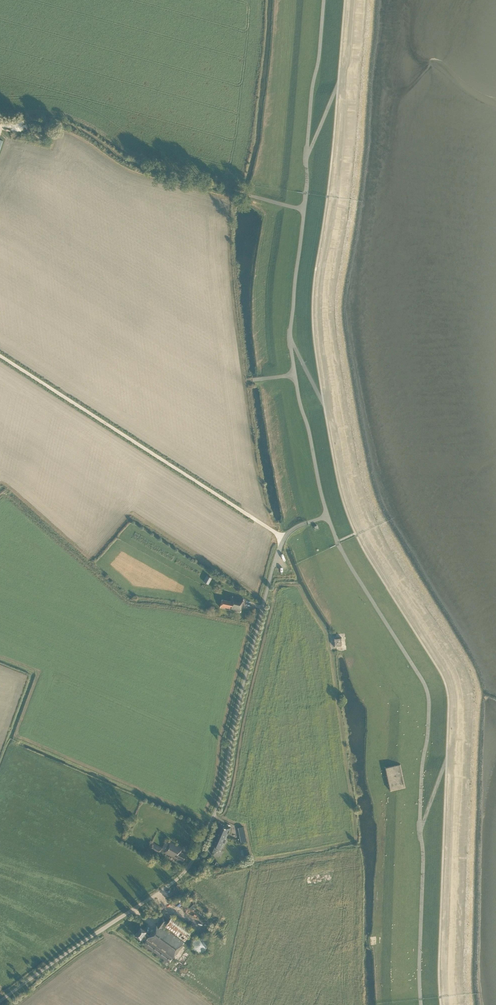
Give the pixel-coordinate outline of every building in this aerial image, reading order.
[(49,130),(34,126),(31,135),(46,140),(49,130)] [(210,584),(214,577),(208,574),(205,581),(210,584)] [(244,598),(233,596),(231,601),(222,599),(220,607),(224,608),(225,607),(230,608),(229,610),(240,612),(244,598)] [(406,788),(401,764),(386,767),(391,791),(406,788)] [(216,849),(220,850),(230,828),(219,823),(212,839),(213,839),(210,845),(211,845),(209,850),(214,852),(216,849)] [(148,849),(158,854),(162,847),(152,841),(148,849)] [(182,861),(186,854),(181,852),(183,848),(169,841),(163,852),(169,855),(168,857),(170,858),(171,856),(176,859),(177,858),(182,861)] [(142,944),(169,963),(191,931),(172,916),(169,920),(163,917),(149,935),(145,933),(146,931),(141,927),(134,935),(140,939),(141,937),(145,940),(142,944)] [(194,939),(197,951),(208,949),(206,937),(194,939)]
